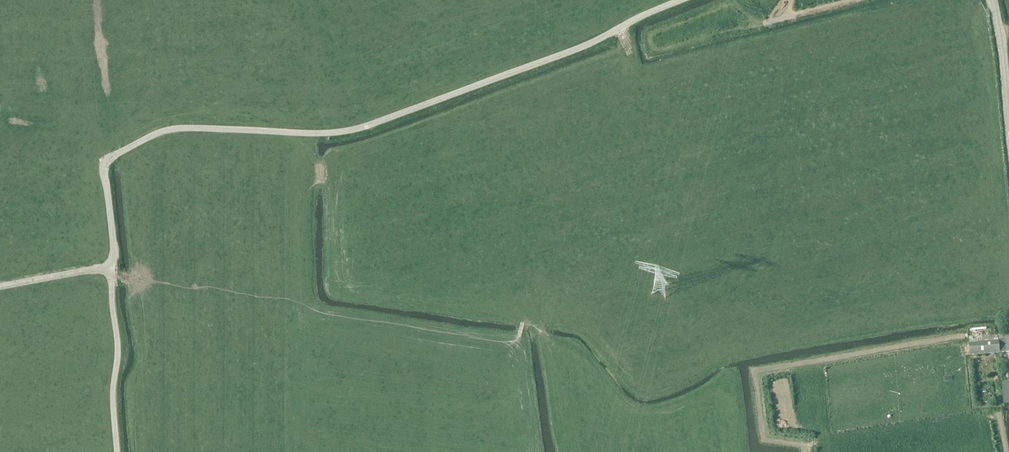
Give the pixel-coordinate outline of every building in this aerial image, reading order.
[(969,345),(970,356),(1008,353),(1008,341),(969,345)]
